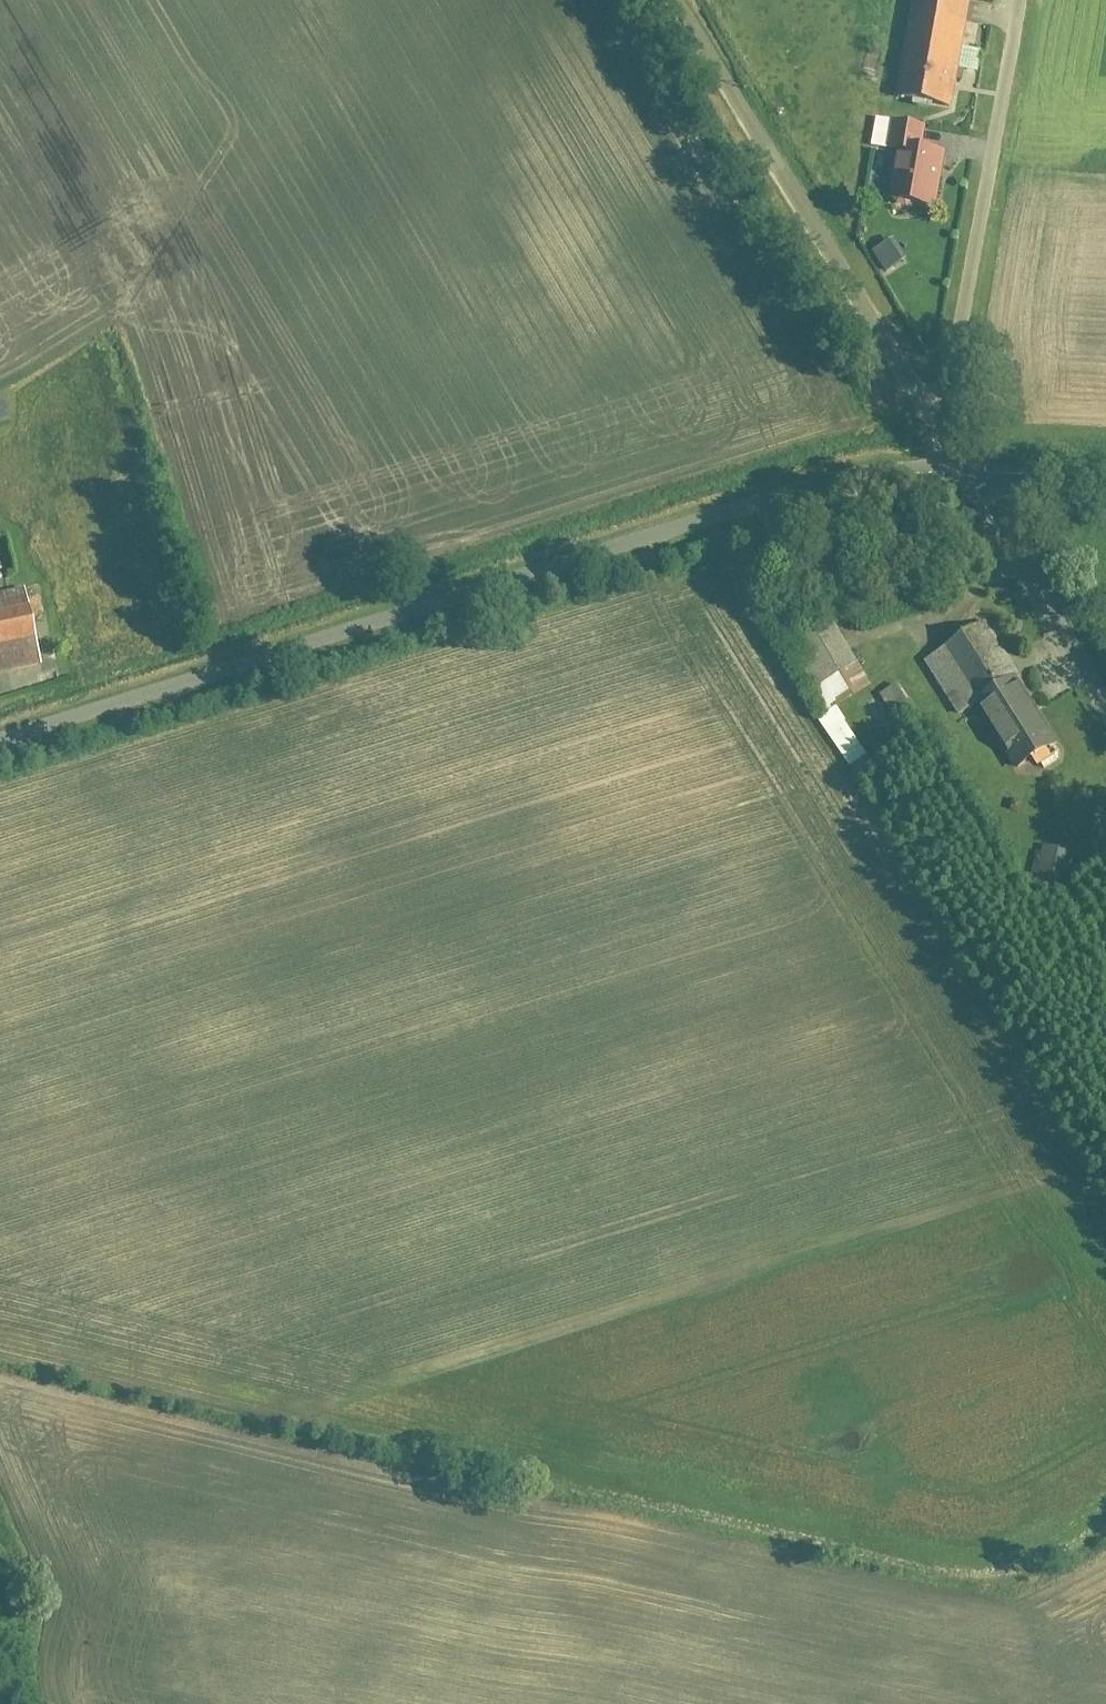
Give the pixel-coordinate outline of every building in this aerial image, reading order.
[(898,105),(950,114),(969,1),(965,0),(916,0),(898,105)] [(899,151),(891,205),(939,211),(947,152),(912,147),(914,124),(875,119),(871,148),(899,151)] [(42,663),(26,591),(0,597),(0,672),(42,663)] [(859,696),(845,675),(856,669),(826,614),(789,634),(806,664),(797,670),(828,717),(859,696)] [(1024,771),(1061,748),(984,626),(925,663),(960,718),(982,704),(1024,771)] [(1043,850),(1031,895),(1067,905),(1079,859),(1043,850)]
